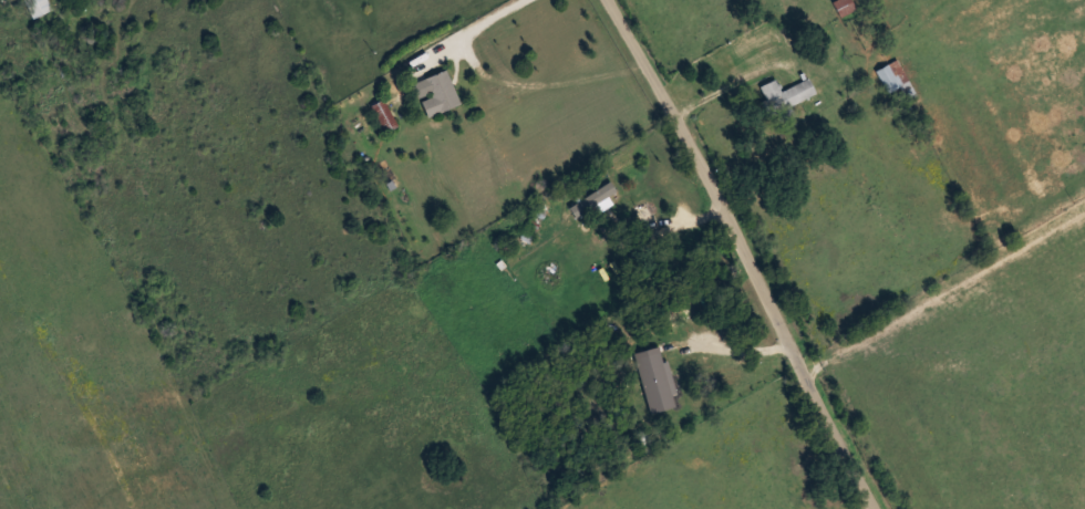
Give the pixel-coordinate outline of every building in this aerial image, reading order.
[(33,18),(53,8),(49,0),(24,0),(33,18)] [(892,105),(914,97),(901,60),(879,67),(892,105)] [(428,116),(460,106),(448,69),(421,78),(427,99),(423,100),(428,116)] [(817,94),(809,78),(782,90),(777,78),(758,87),(771,115),(817,94)] [(399,124),(383,98),(370,106),(387,132),(399,124)] [(645,358),(655,399),(676,394),(666,353),(645,358)]
